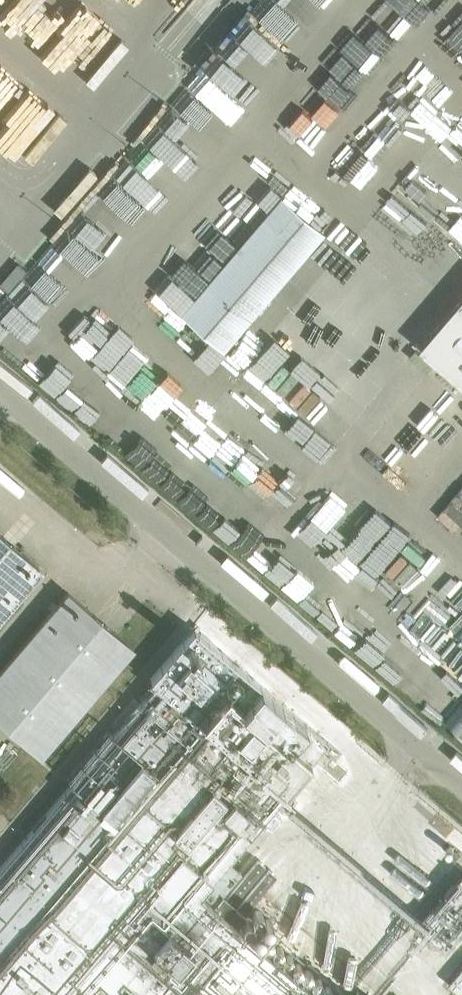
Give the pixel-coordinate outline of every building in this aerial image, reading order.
[(461,79),(461,0),(380,0),(461,79)] [(384,56),(386,54),(365,35),(367,33),(357,24),(344,39),(380,71),(390,61),(384,56)] [(323,233),(281,196),(181,313),(223,350),(323,233)] [(57,282),(32,262),(10,289),(35,309),(57,282)] [(421,347),(461,383),(461,299),(421,347)] [(42,570),(0,533),(0,619),(42,570)] [(0,671),(0,720),(41,756),(134,647),(68,592),(0,671)] [(327,980),(326,981),(267,931),(276,920),(256,903),(238,925),(213,904),(240,871),(227,859),(285,791),(286,792),(329,743),(195,628),(150,680),(156,685),(0,868),(0,994),(345,994),(327,980)] [(461,734),(461,702),(446,720),(461,734)] [(420,925),(433,937),(448,949),(461,933),(461,875),(435,906),(420,925)] [(449,983),(461,994),(461,968),(449,983)]
